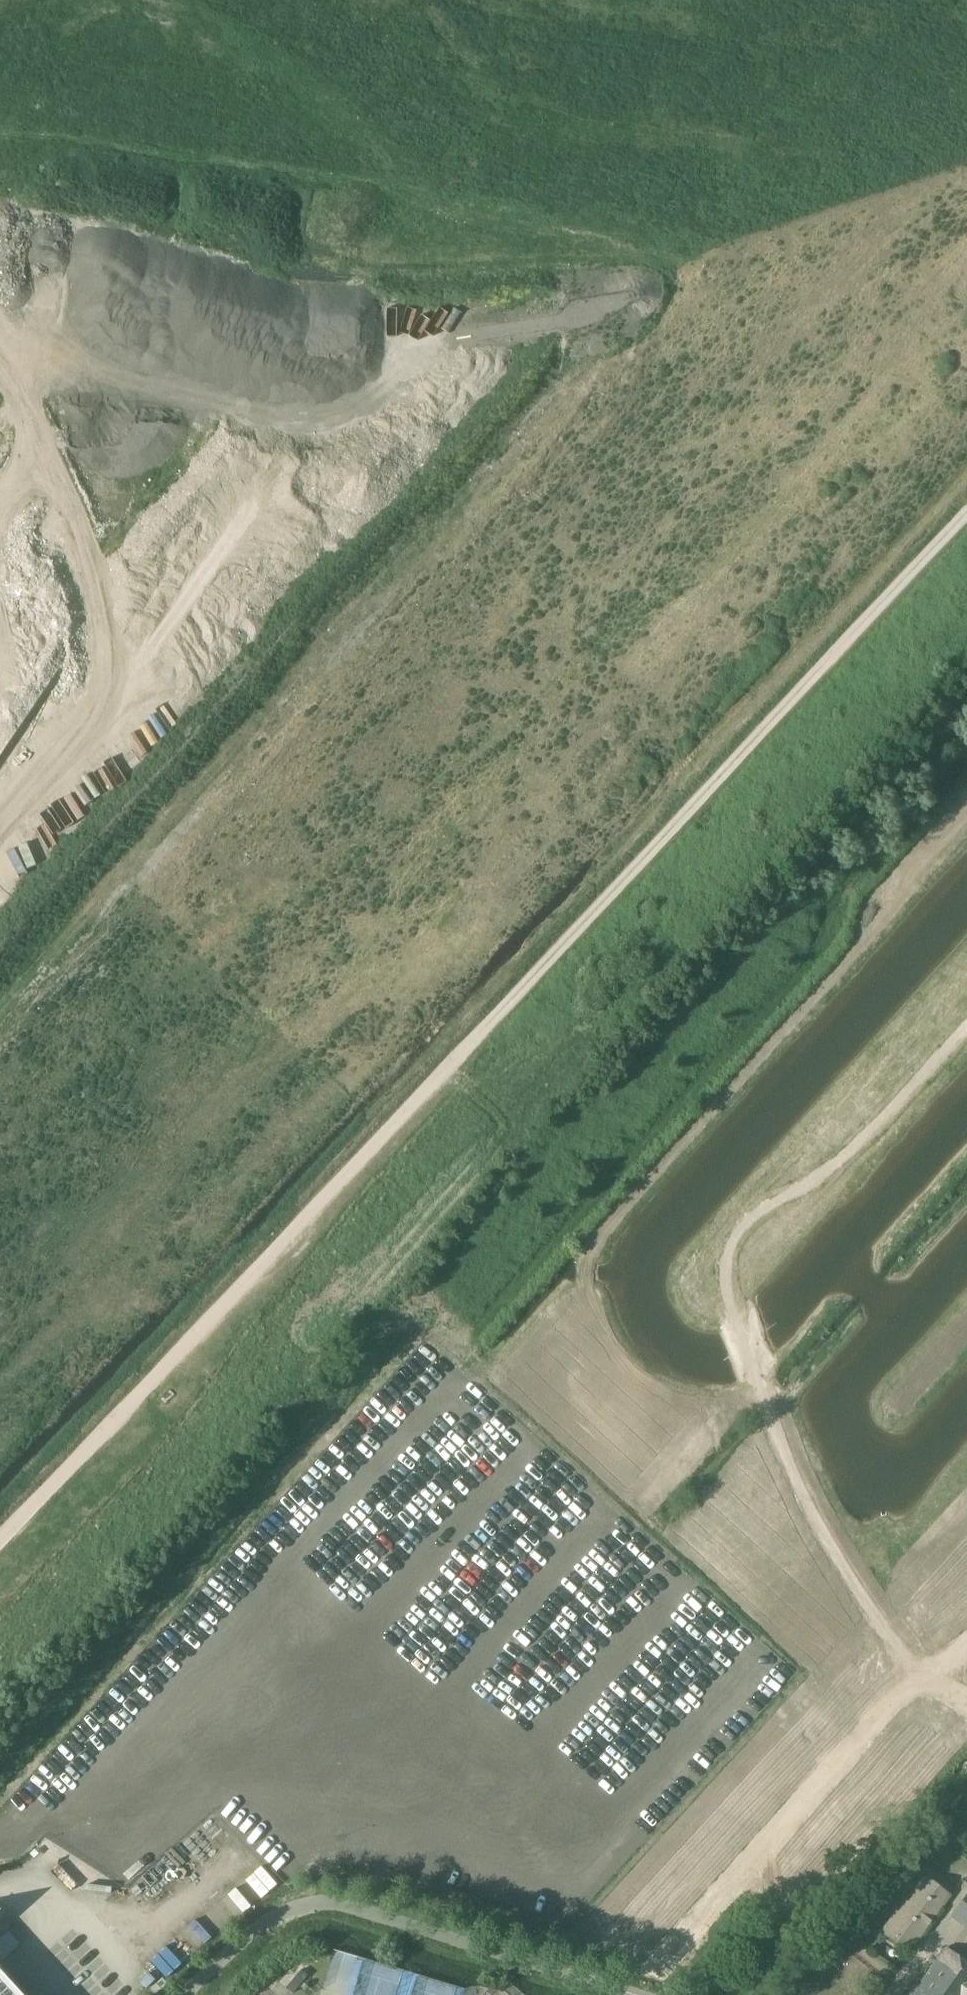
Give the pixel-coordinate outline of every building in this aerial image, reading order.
[(909,1951),(950,1894),(923,1874),(881,1931),(909,1951)] [(951,1916),(966,1928),(966,1894),(951,1916)] [(946,1946),(918,1985),(915,1983),(907,1994),(966,1994),(966,1961),(946,1946)] [(0,1970),(0,1994),(23,1994),(0,1970)]
